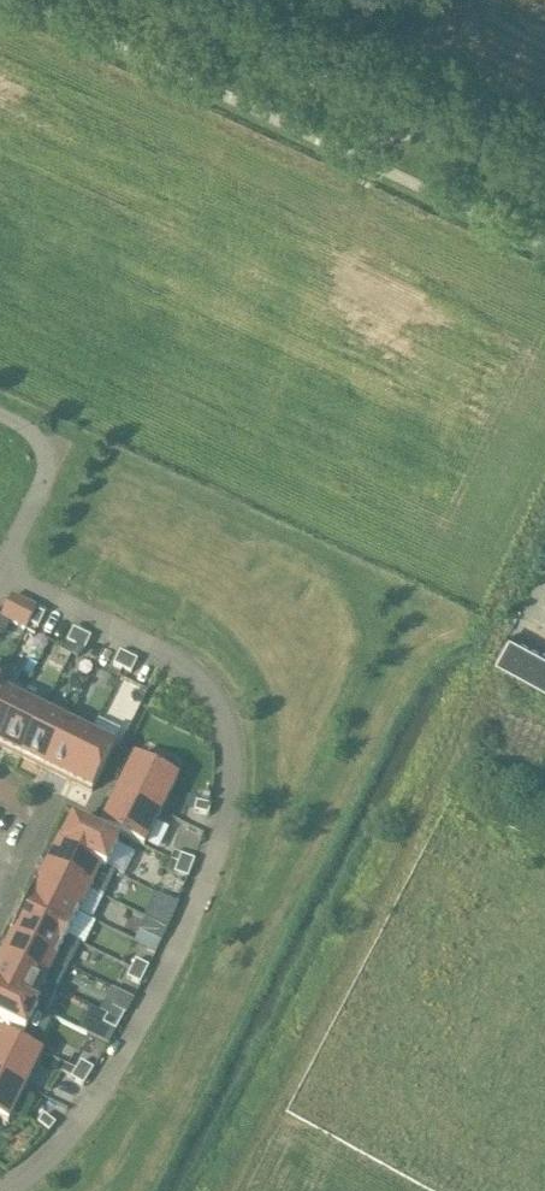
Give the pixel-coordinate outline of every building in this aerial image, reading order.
[(11,593),(1,617),(36,632),(46,609),(11,593)] [(84,649),(91,635),(74,626),(67,641),(84,649)] [(512,639),(496,668),(544,694),(544,657),(512,639)] [(133,670),(137,655),(120,650),(115,666),(133,670)] [(113,700),(145,700),(145,680),(112,680),(113,700)] [(0,683),(0,684),(0,743),(23,694),(0,683)] [(23,694),(0,743),(0,746),(22,757),(45,712),(46,706),(23,694)] [(68,723),(45,712),(22,757),(45,769),(68,723)] [(91,735),(68,723),(45,769),(69,780),(91,735)] [(115,746),(91,735),(69,780),(92,792),(115,746)] [(178,778),(135,756),(118,791),(161,812),(178,778)] [(161,812),(118,791),(101,826),(144,847),(161,812)] [(118,845),(73,823),(62,845),(60,844),(59,845),(106,869),(118,845)] [(106,869),(59,845),(47,869),(90,891),(101,868),(106,871),(106,869)] [(90,891),(47,869),(36,892),(34,891),(33,892),(79,915),(90,891)] [(79,915),(33,892),(22,915),(67,937),(79,915)] [(139,930),(162,940),(179,902),(156,892),(139,930)] [(67,937),(22,915),(11,938),(56,960),(67,937)] [(56,960),(11,938),(10,939),(12,940),(1,963),(44,984),(56,960)] [(1,963),(0,965),(0,992),(37,1010),(38,1008),(33,1006),(44,984),(1,963)] [(0,992),(0,1022),(25,1034),(37,1010),(0,992)] [(91,1002),(80,1029),(111,1042),(122,1015),(91,1002)] [(0,1032),(0,1075),(25,1088),(42,1053),(0,1032)] [(0,1075),(0,1119),(8,1123),(25,1088),(0,1075)]
